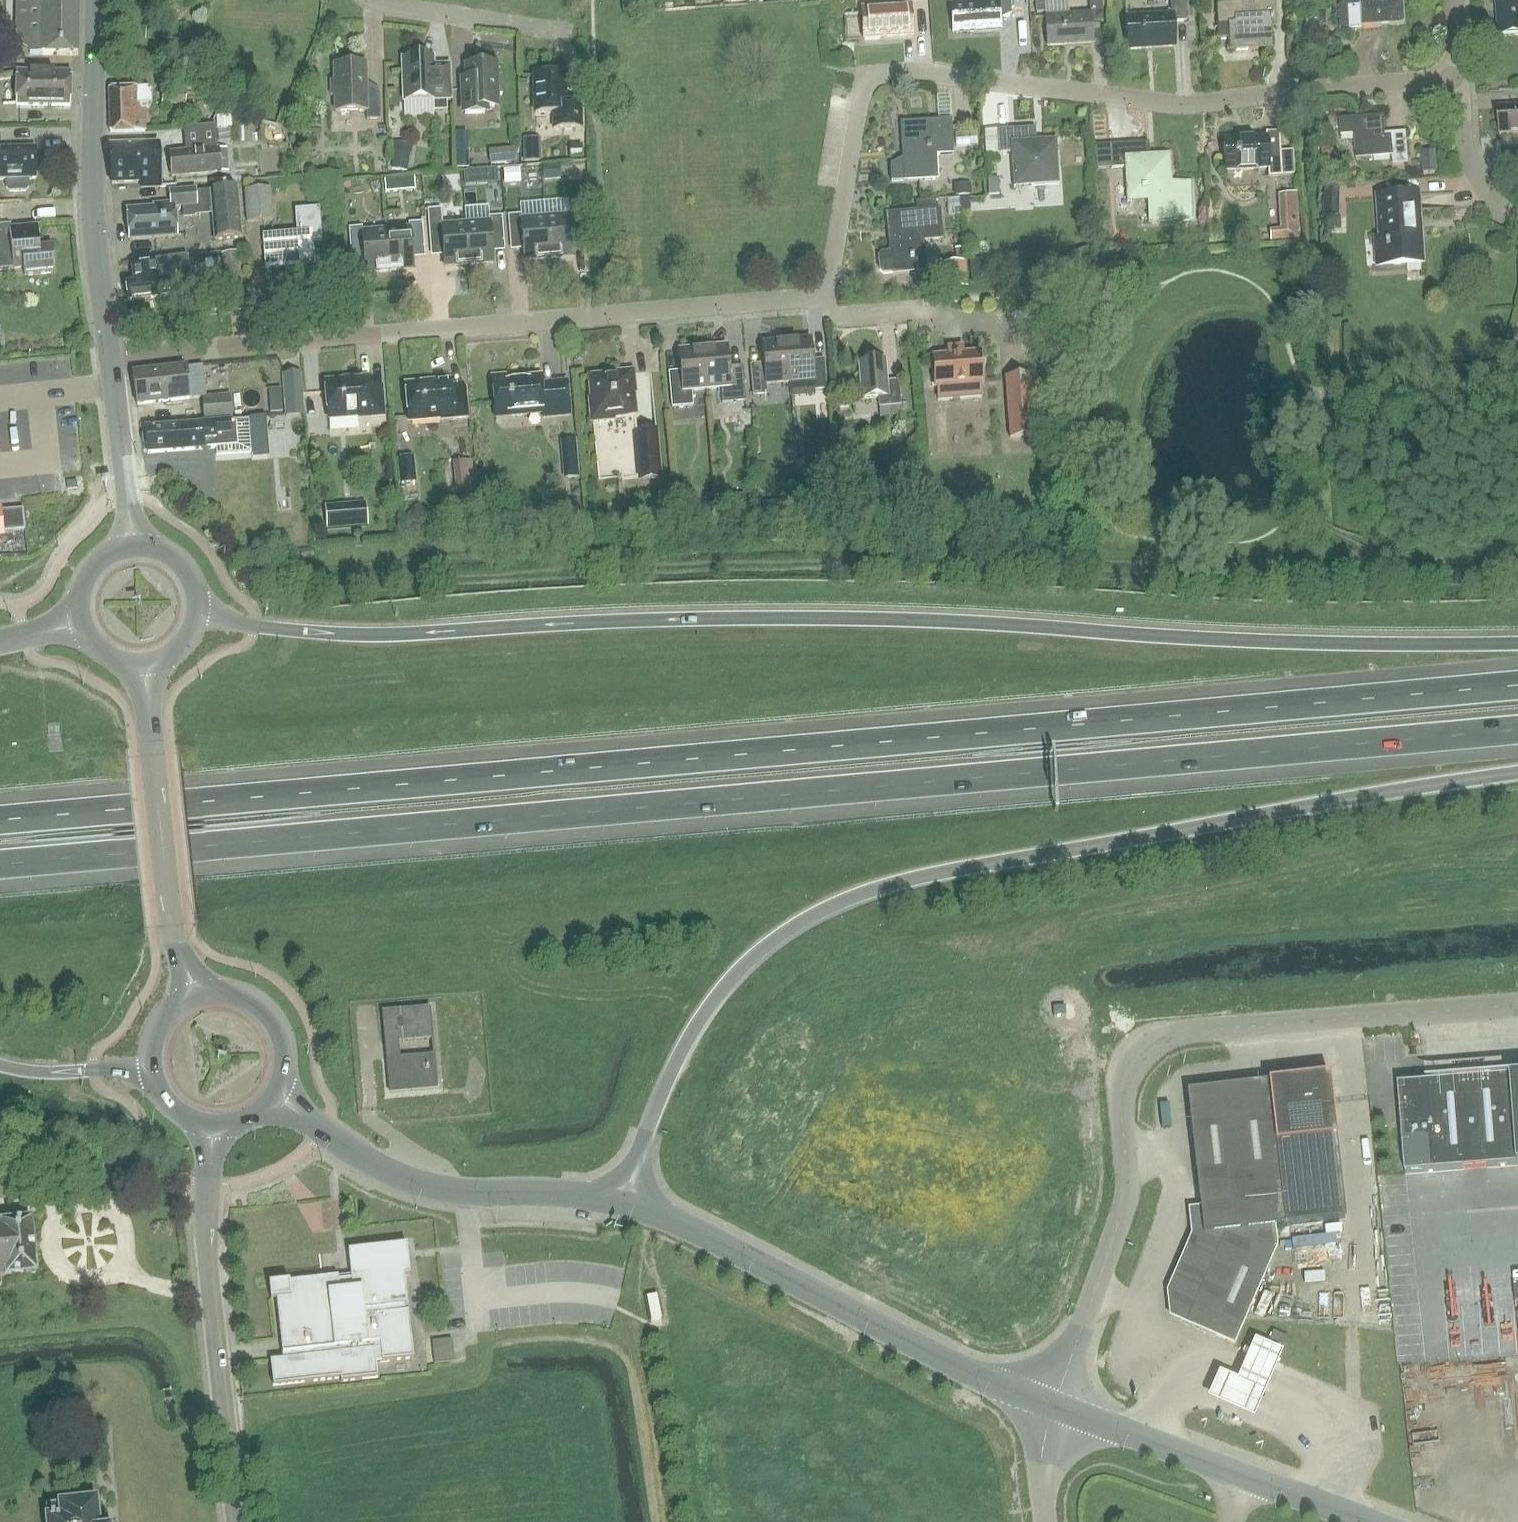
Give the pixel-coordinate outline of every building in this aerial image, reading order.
[(79,0),(14,0),(13,35),(30,35),(30,55),(71,55),(78,55),(79,0)] [(1011,9),(1011,0),(987,0),(951,3),(953,34),(1000,30),(999,10),(1011,9)] [(1047,0),(1034,0),(1035,12),(1048,11),(1047,0)] [(1103,22),(1102,0),(1091,0),(1091,16),(1066,17),(1066,16),(1047,18),(1048,47),(1093,43),(1092,24),(1103,22)] [(1125,19),(1128,51),(1174,47),(1172,23),(1186,22),(1184,0),(1170,0),(1171,15),(1125,19)] [(1276,27),(1274,0),(1255,0),(1255,2),(1215,5),(1218,39),(1228,39),(1229,51),(1272,49),(1271,28),(1276,27)] [(1346,1),(1338,9),(1339,30),(1405,25),(1404,0),(1359,0),(1346,1)] [(1499,37),(1517,36),(1517,0),(1497,0),(1499,37)] [(864,40),(917,36),(916,5),(862,8),(864,40)] [(1314,31),(1323,31),(1323,25),(1326,25),(1326,14),(1323,14),(1313,14),(1314,31)] [(433,66),(433,57),(402,58),(403,100),(433,99),(433,111),(447,110),(446,102),(450,102),(449,65),(433,66)] [(366,91),(365,63),(333,64),(334,81),(330,81),(331,96),(335,96),(335,112),(366,111),(366,120),(380,119),(379,90),(366,91)] [(493,67),(469,68),(469,90),(464,90),(465,115),(484,114),(484,108),(495,108),(494,97),(502,97),(502,78),(494,78),(493,67)] [(71,73),(17,72),(16,106),(70,106),(71,73)] [(581,102),(565,103),(564,74),(534,75),(535,113),(553,113),(554,129),(582,128),(581,102)] [(149,104),(151,103),(151,93),(147,88),(108,89),(107,132),(145,130),(144,109),(149,109),(149,104)] [(185,105),(186,93),(163,90),(161,102),(185,105)] [(1329,103),(1315,104),(1316,115),(1330,114),(1329,103)] [(1497,109),(1499,135),(1517,134),(1517,107),(1497,109)] [(217,117),(217,129),(232,128),(231,117),(217,117)] [(1408,164),(1406,132),(1384,134),(1383,117),(1339,120),(1341,138),(1354,137),(1356,159),(1392,156),(1393,165),(1408,164)] [(903,160),(890,166),(891,181),(938,179),(937,155),(954,154),(952,121),(901,123),(903,160)] [(1013,188),(1060,184),(1056,139),(1037,140),(1036,127),(997,130),(999,153),(1011,152),(1013,188)] [(1265,136),(1222,139),(1225,171),(1268,168),(1268,177),(1282,176),(1282,177),(1294,176),(1292,152),(1280,153),(1278,131),(1265,132),(1265,136)] [(976,132),(954,133),(955,146),(977,145),(976,132)] [(524,161),(541,161),(540,138),(523,139),(524,161)] [(1149,143),(1095,147),(1097,170),(1125,168),(1128,203),(1151,202),(1153,223),(1196,220),(1193,181),(1172,182),(1170,154),(1150,156),(1149,143)] [(582,144),(569,145),(569,158),(583,158),(582,144)] [(111,146),(110,183),(142,184),(141,188),(157,189),(158,147),(111,146)] [(5,179),(5,188),(9,191),(25,190),(28,187),(28,179),(35,178),(34,148),(0,148),(0,179),(5,179)] [(490,165),(518,163),(516,148),(489,150),(490,165)] [(225,149),(217,149),(169,153),(171,177),(219,173),(227,172),(225,149)] [(1436,150),(1420,152),(1422,172),(1438,171),(1436,150)] [(394,151),(391,169),(408,172),(410,153),(394,151)] [(519,167),(503,168),(504,184),(521,183),(519,167)] [(561,167),(544,168),(545,180),(562,179),(561,167)] [(496,170),(476,171),(477,185),(497,184),(496,170)] [(999,178),(988,179),(988,195),(999,194),(999,178)] [(396,179),(384,180),(385,192),(397,191),(396,179)] [(955,196),(970,195),(970,185),(954,185),(955,196)] [(213,240),(239,238),(235,188),(209,191),(211,215),(213,240)] [(1339,216),(1340,189),(1324,188),(1324,216),(1339,216)] [(248,223),(273,221),(270,190),(245,192),(248,223)] [(169,193),(170,204),(153,206),(153,209),(126,211),(129,241),(176,238),(174,208),(196,207),(195,192),(195,191),(169,193)] [(209,191),(195,192),(196,207),(197,217),(211,215),(209,191)] [(1302,236),(1299,191),(1281,192),(1283,228),(1273,229),(1274,238),(1302,236)] [(1382,266),(1423,264),(1418,195),(1377,198),(1382,266)] [(961,210),(970,210),(970,197),(960,198),(961,210)] [(468,265),(465,224),(442,226),(440,207),(427,208),(428,222),(430,248),(442,247),(444,267),(468,265)] [(295,234),(263,237),(266,267),(311,264),(309,246),(320,245),(317,208),(293,210),(295,234)] [(545,218),(548,259),(572,257),(571,237),(583,236),(581,210),(568,211),(568,216),(545,218)] [(881,253),(878,257),(879,270),(883,273),(892,272),(923,270),(921,242),(940,240),(938,211),(888,215),(891,252),(881,253)] [(548,259),(545,218),(521,220),(521,214),(508,215),(510,242),(522,241),(524,261),(548,259)] [(465,224),(468,265),(492,263),(491,243),(503,242),(501,216),(488,217),(488,222),(465,224)] [(385,230),(388,271),(412,269),(411,249),(423,248),(421,222),(408,223),(408,228),(385,230)] [(9,229),(9,224),(0,225),(0,271),(13,270),(23,269),(24,277),(54,274),(52,247),(39,248),(37,227),(9,229)] [(388,271),(385,230),(362,232),(361,227),(348,228),(350,254),(362,253),(364,273),(388,271)] [(956,262),(966,261),(965,248),(956,249),(956,262)] [(235,250),(220,252),(228,311),(243,309),(235,250)] [(159,298),(159,297),(183,294),(181,279),(189,278),(186,256),(154,260),(155,264),(131,267),(133,282),(125,283),(127,301),(159,298)] [(972,284),(994,282),(992,260),(970,262),(972,284)] [(944,288),(966,287),(964,262),(942,264),(944,288)] [(1289,307),(1290,321),(1301,321),(1300,306),(1289,307)] [(786,342),(789,382),(813,380),(814,391),(826,390),(823,359),(812,360),(810,339),(786,342)] [(765,384),(789,382),(786,342),(761,344),(763,364),(750,366),(752,396),(766,395),(765,384)] [(702,349),(705,389),(720,388),(721,404),(745,402),(742,366),(728,367),(726,347),(702,349)] [(691,391),(705,389),(702,349),(678,351),(679,372),(668,373),(671,408),(692,406),(691,391)] [(984,399),(982,385),(980,353),(932,357),(936,403),(984,399)] [(900,406),(898,381),(886,382),(884,360),(858,363),(861,399),(878,398),(880,418),(901,417),(900,406)] [(185,367),(132,374),(132,375),(136,405),(205,397),(201,365),(185,367)] [(301,372),(282,373),(285,414),(304,413),(301,372)] [(631,373),(588,377),(593,420),(598,479),(641,475),(635,416),(631,373)] [(539,375),(510,378),(510,374),(490,376),(494,419),(542,415),(542,418),(568,416),(565,381),(540,383),(539,375)] [(1010,440),(1034,438),(1029,375),(1005,377),(1010,440)] [(341,383),(324,384),(327,421),(383,416),(380,387),(368,388),(367,377),(341,379),(341,383)] [(432,385),(404,387),(406,419),(451,416),(451,420),(467,418),(465,393),(451,394),(449,379),(432,381),(432,385)] [(204,420),(232,418),(231,395),(202,397),(204,420)] [(284,401),(268,402),(269,414),(285,413),(284,401)] [(252,452),(250,429),(249,421),(145,428),(145,434),(142,434),(142,437),(142,441),(143,444),(146,444),(147,453),(216,448),(217,448),(217,454),(252,452)] [(657,432),(641,434),(645,475),(660,473),(657,432)] [(563,479),(579,477),(575,439),(560,440),(563,479)] [(400,459),(397,460),(400,484),(403,484),(403,485),(414,484),(414,483),(416,483),(413,458),(410,458),(409,457),(400,458),(400,459)] [(473,479),(472,460),(443,461),(444,480),(473,479)] [(366,505),(324,508),(326,531),(368,527),(366,505)] [(2,535),(2,531),(23,529),(21,508),(0,510),(0,535),(2,535)] [(566,522),(556,523),(556,534),(566,534),(566,522)] [(1066,1016),(1065,1006),(1053,1007),(1054,1017),(1066,1016)] [(429,1009),(400,1011),(401,1019),(403,1042),(432,1040),(429,1009)] [(400,1011),(390,1012),(391,1020),(401,1019),(400,1011)] [(401,1019),(391,1020),(393,1043),(403,1042),(401,1019)] [(434,1055),(424,1056),(425,1074),(435,1073),(434,1055)] [(424,1056),(387,1059),(390,1094),(427,1090),(425,1074),(424,1056)] [(435,1073),(425,1074),(427,1090),(437,1090),(435,1073)] [(1327,1075),(1268,1082),(1284,1225),(1344,1218),(1345,1218),(1329,1075),(1327,1075)] [(1511,1076),(1398,1085),(1405,1174),(1517,1165),(1511,1076)] [(1168,1292),(1171,1315),(1216,1335),(1235,1343),(1277,1246),(1275,1226),(1284,1225),(1268,1082),(1186,1091),(1200,1209),(1190,1210),(1193,1235),(1192,1237),(1168,1292)] [(35,1273),(30,1220),(1,1223),(0,1223),(0,1276),(6,1276),(35,1273)] [(338,1277),(270,1285),(272,1299),(277,1299),(283,1360),(271,1361),(273,1386),(340,1379),(341,1382),(377,1378),(375,1363),(414,1358),(408,1311),(404,1312),(404,1307),(407,1306),(404,1276),(410,1275),(406,1245),(349,1251),(351,1280),(338,1282),(338,1277)] [(661,1319),(656,1296),(646,1297),(651,1321),(661,1319)] [(1283,1345),(1287,1337),(1272,1330),(1269,1339),(1283,1345)] [(1238,1379),(1217,1371),(1206,1397),(1253,1417),(1281,1351),(1255,1340),(1238,1379)] [(453,1341),(433,1343),(435,1365),(451,1363),(456,1363),(453,1341)] [(91,1501),(91,1498),(79,1499),(80,1502),(46,1505),(47,1521),(107,1521),(107,1518),(97,1519),(97,1518),(95,1500),(91,1501)]
